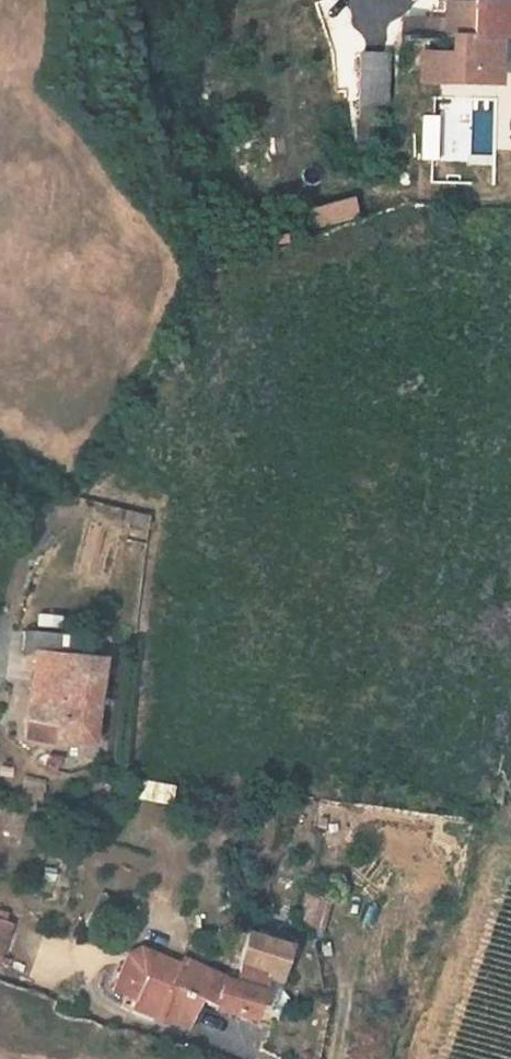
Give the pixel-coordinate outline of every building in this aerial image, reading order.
[(446,35),(470,36),(470,49),(470,65),(469,80),(495,81),(496,35),(500,35),(501,27),(510,27),(510,0),(470,0),(469,7),(444,6),(443,20),(422,19),(422,34),(446,35)] [(470,36),(446,35),(446,48),(460,49),(470,49),(470,36)] [(352,46),(333,45),(336,97),(362,98),(363,54),(353,54),(352,46)] [(459,64),(470,65),(470,49),(460,49),(459,64)] [(362,118),(388,118),(389,55),(363,54),(362,98),(362,118)] [(352,196),(313,206),(318,226),(358,216),(352,196)] [(37,651),(69,654),(71,638),(25,633),(23,649),(37,651)] [(103,658),(69,654),(37,651),(28,718),(57,723),(55,738),(91,743),(103,658)] [(27,808),(37,809),(44,780),(26,776),(18,805),(27,808)] [(149,782),(144,797),(170,804),(174,789),(149,782)] [(304,892),(296,924),(319,931),(329,899),(304,892)] [(11,926),(0,922),(0,956),(11,926)] [(288,946),(253,935),(247,933),(243,951),(236,981),(223,977),(211,1004),(209,1006),(253,1018),(266,973),(280,976),(288,946)] [(132,1007),(157,1016),(178,962),(140,946),(127,952),(112,991),(135,1000),(132,1007)] [(232,948),(223,977),(236,981),(243,951),(232,948)] [(178,962),(157,1016),(186,1026),(200,998),(211,1004),(223,977),(180,957),(178,962)]
